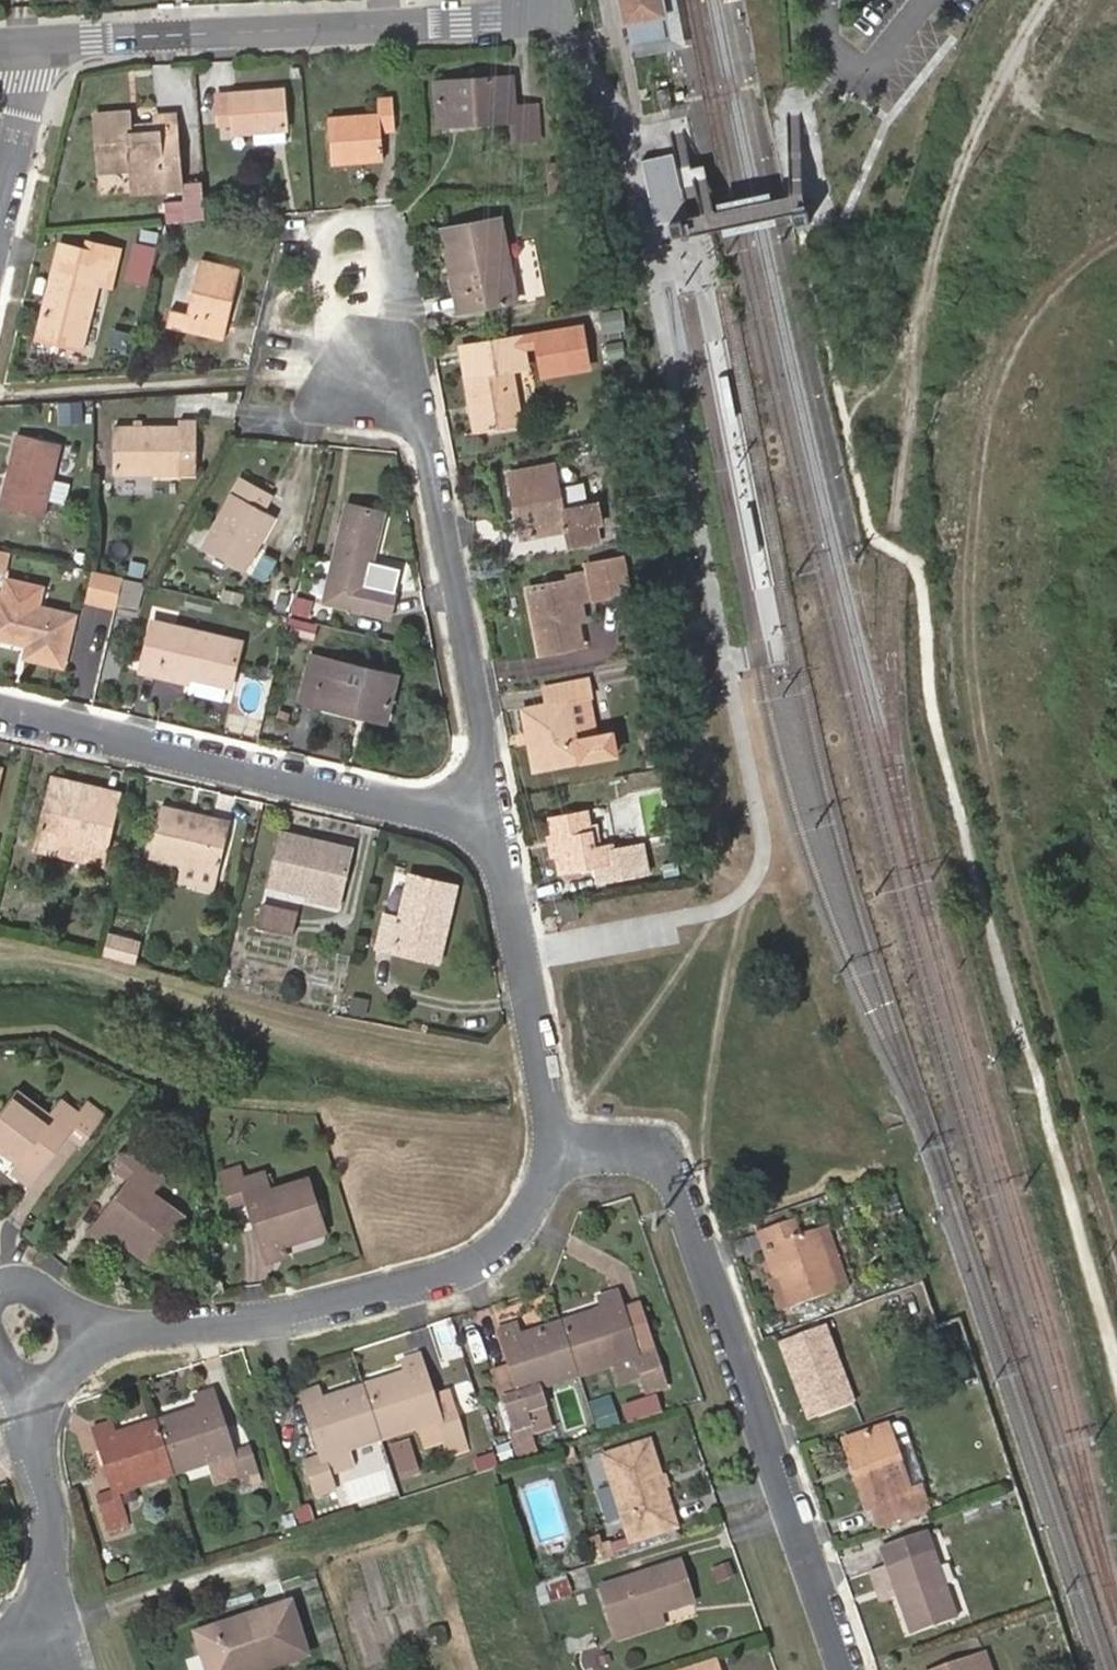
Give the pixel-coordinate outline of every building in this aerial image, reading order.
[(665,17),(670,16),(667,0),(620,0),(625,26),(631,25),(634,44),(669,37),(665,17)] [(438,83),(440,113),(479,110),(480,121),(514,119),(519,118),(520,138),(538,137),(535,106),(518,107),(513,107),(511,78),(438,83)] [(218,94),(220,123),(234,122),(235,133),(286,129),(283,89),(218,94)] [(380,113),(330,118),(333,164),(383,160),(381,133),(395,131),(392,98),(380,98),(380,113)] [(479,110),(440,113),(440,124),(480,121),(479,110)] [(94,114),(100,170),(132,168),(135,191),(181,188),(176,114),(155,116),(156,122),(133,123),(132,111),(94,114)] [(685,221),(672,156),(641,162),(653,227),(685,221)] [(186,187),(188,221),(206,220),(204,186),(186,187)] [(500,220),(443,230),(459,312),(517,301),(505,245),(500,220)] [(545,295),(534,239),(505,245),(517,301),(545,295)] [(148,283),(156,249),(137,244),(128,280),(148,283)] [(60,247),(39,335),(83,346),(98,287),(109,289),(118,253),(85,245),(84,252),(60,247)] [(171,325),(223,337),(239,269),(203,261),(189,315),(174,311),(171,325)] [(621,313),(600,312),(600,332),(621,332),(621,313)] [(111,329),(105,348),(122,353),(128,334),(111,329)] [(588,370),(582,330),(522,339),(524,351),(538,349),(543,377),(588,370)] [(475,433),(522,425),(513,370),(527,367),(524,351),(522,339),(462,348),(475,433)] [(82,404),(60,405),(61,425),(83,424),(82,404)] [(115,474),(181,473),(181,458),(197,457),(196,419),(180,420),(180,426),(115,426),(115,474)] [(651,425),(636,427),(638,440),(653,438),(651,425)] [(60,448),(19,438),(2,504),(44,514),(60,448)] [(197,473),(197,457),(181,458),(181,473),(197,473)] [(596,507),(565,512),(555,462),(510,470),(523,540),(566,533),(600,527),(596,507)] [(203,546),(246,569),(274,516),(265,510),(273,494),(240,476),(203,546)] [(64,503),(69,484),(52,481),(47,500),(64,503)] [(393,592),(366,586),(385,509),(349,500),(324,603),(386,618),(393,592)] [(602,543),(600,527),(566,533),(569,549),(602,543)] [(0,551),(0,570),(4,571),(8,553),(0,551)] [(582,646),(578,622),(574,603),(581,602),(631,592),(624,558),(589,565),(590,573),(570,576),(570,580),(529,588),(541,653),(582,646)] [(91,600),(117,606),(117,605),(124,577),(98,571),(95,571),(89,569),(82,598),(91,600)] [(140,581),(124,577),(117,605),(133,609),(140,581)] [(240,604),(243,592),(225,589),(223,600),(240,604)] [(274,605),(292,609),(295,596),(296,594),(278,590),(274,605)] [(308,616),(312,600),(295,596),(292,609),(291,613),(308,616)] [(0,597),(0,635),(28,642),(26,654),(63,663),(74,615),(0,597)] [(574,603),(578,622),(584,620),(581,602),(574,603)] [(288,615),(283,632),(311,640),(316,623),(288,615)] [(143,670),(166,676),(168,668),(190,673),(232,684),(241,643),(154,622),(143,670)] [(301,699),(388,720),(398,676),(311,656),(301,699)] [(168,668),(166,676),(188,681),(190,673),(168,668)] [(613,734),(596,737),(580,740),(573,699),(589,696),(586,677),(542,685),(545,704),(523,709),(528,732),(534,731),(541,768),(584,760),(616,754),(613,734)] [(580,740),(596,737),(589,696),(573,699),(580,740)] [(535,770),(541,768),(534,731),(528,732),(535,770)] [(53,776),(42,826),(110,842),(121,792),(53,776)] [(216,820),(214,826),(190,820),(191,814),(164,807),(151,856),(184,865),(220,874),(233,824),(216,820)] [(596,867),(600,881),(647,872),(641,841),(615,845),(612,844),(596,846),(588,811),(552,817),(554,834),(549,835),(553,858),(558,857),(561,873),(596,867)] [(110,842),(42,826),(37,848),(104,864),(110,842)] [(281,830),(268,883),(342,901),(355,848),(281,830)] [(691,859),(679,859),(681,874),(693,872),(691,859)] [(220,874),(184,865),(180,880),(216,889),(220,874)] [(386,914),(377,946),(439,961),(457,886),(411,874),(401,917),(386,914)] [(297,915),(262,905),(257,927),(292,935),(297,915)] [(109,935),(104,954),(135,962),(140,942),(109,935)] [(29,1182),(68,1132),(82,1142),(100,1117),(86,1106),(78,1114),(61,1102),(50,1117),(18,1094),(0,1117),(0,1149),(19,1164),(14,1172),(29,1182)] [(149,1261),(182,1217),(152,1194),(162,1178),(145,1165),(152,1156),(136,1144),(118,1169),(130,1180),(92,1230),(106,1241),(111,1234),(149,1261)] [(285,1255),(282,1245),(324,1231),(307,1179),(271,1189),(264,1172),(244,1179),(239,1167),(220,1173),(231,1204),(246,1199),(268,1260),(285,1255)] [(771,1251),(781,1280),(792,1309),(834,1294),(814,1236),(796,1241),(790,1224),(759,1234),(765,1252),(771,1251)] [(775,1282),(781,1280),(771,1251),(765,1252),(775,1282)] [(604,1311),(563,1324),(580,1376),(616,1365),(621,1381),(643,1375),(648,1387),(665,1381),(654,1351),(639,1355),(625,1315),(618,1294),(600,1300),(604,1311)] [(640,1309),(625,1315),(639,1355),(654,1351),(640,1309)] [(580,1376),(563,1324),(520,1337),(516,1326),(500,1331),(519,1393),(504,1399),(515,1430),(531,1424),(527,1413),(552,1405),(546,1387),(580,1376)] [(806,1367),(840,1357),(831,1331),(789,1346),(795,1363),(803,1360),(806,1367)] [(407,1374),(365,1387),(382,1439),(419,1427),(424,1447),(445,1440),(449,1451),(466,1445),(456,1414),(441,1419),(419,1357),(403,1363),(407,1374)] [(854,1395),(840,1357),(806,1367),(820,1406),(854,1395)] [(795,1363),(797,1370),(806,1367),(803,1360),(795,1363)] [(797,1370),(810,1409),(820,1406),(806,1367),(797,1370)] [(382,1439),(365,1387),(322,1401),(317,1390),(302,1395),(322,1458),(307,1463),(317,1494),(334,1488),(331,1478),(353,1471),(347,1450),(382,1439)] [(158,1422),(175,1474),(211,1463),(231,1457),(239,1478),(242,1486),(260,1480),(249,1450),(234,1454),(213,1393),(197,1398),(200,1409),(158,1422)] [(662,1411),(656,1394),(623,1404),(628,1421),(662,1411)] [(859,1410),(854,1395),(820,1406),(826,1421),(859,1410)] [(619,1424),(610,1396),(590,1402),(599,1431),(619,1424)] [(820,1406),(810,1409),(816,1425),(826,1421),(820,1406)] [(118,1492),(175,1474),(158,1422),(116,1436),(112,1426),(96,1430),(116,1493),(101,1498),(111,1528),(128,1523),(118,1492)] [(892,1433),(858,1445),(868,1474),(860,1477),(874,1516),(882,1514),(887,1528),(932,1512),(927,1494),(915,1498),(892,1433)] [(606,1455),(612,1473),(657,1458),(651,1442),(606,1455)] [(390,1448),(393,1458),(409,1453),(406,1443),(390,1448)] [(868,1474),(858,1445),(849,1447),(860,1477),(868,1474)] [(409,1453),(393,1458),(400,1477),(416,1472),(409,1453)] [(239,1478),(231,1457),(211,1463),(217,1484),(239,1478)] [(657,1458),(612,1473),(627,1520),(641,1516),(647,1536),(680,1525),(657,1458)] [(391,1494),(386,1481),(364,1487),(369,1502),(391,1494)] [(633,1540),(647,1536),(641,1516),(627,1520),(633,1540)] [(930,1534),(886,1550),(892,1568),(893,1570),(903,1598),(917,1635),(960,1619),(930,1534)] [(617,1626),(664,1611),(696,1600),(684,1562),(605,1587),(617,1626)] [(892,1568),(876,1574),(887,1604),(903,1598),(893,1570),(892,1568)] [(567,1577),(536,1583),(539,1603),(570,1598),(567,1577)] [(256,1669),(263,1669),(306,1657),(290,1603),(193,1633),(205,1669),(219,1669),(253,1659),(256,1669)] [(668,1624),(664,1611),(617,1626),(621,1640),(668,1624)] [(976,1669),(996,1669),(989,1650),(972,1656),(976,1669)] [(931,1669),(976,1669),(972,1656),(931,1669)] [(253,1659),(219,1669),(256,1669),(253,1659)] [(691,1669),(719,1669),(717,1662),(691,1669)]
